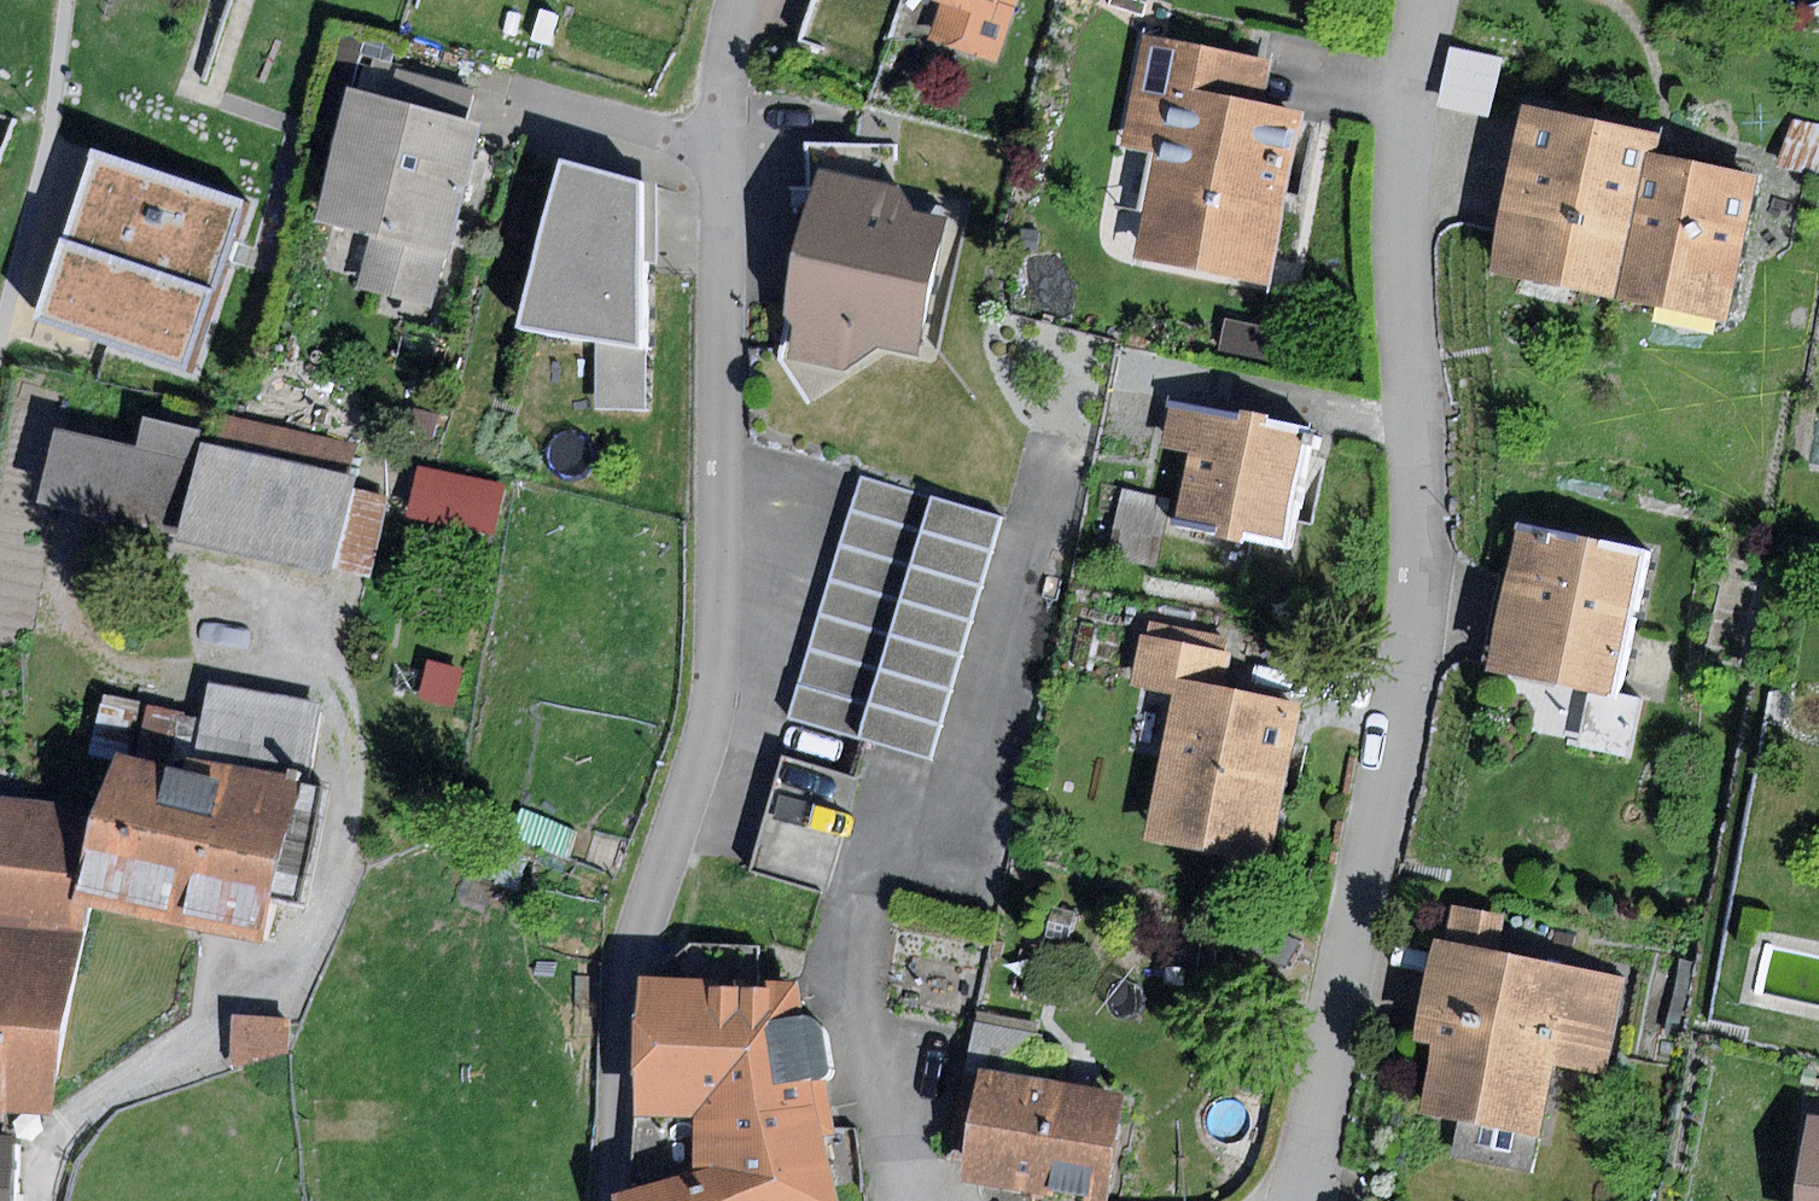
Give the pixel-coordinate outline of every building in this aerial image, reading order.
[(797,38),(873,65),(894,7),(874,0),(811,0),(797,38)] [(931,39),(998,61),(1018,0),(944,0),(931,39)] [(1270,61),(1148,35),(1125,145),(1162,153),(1141,254),(1272,282),(1308,114),(1261,104),(1270,61)] [(1451,49),(1440,106),(1488,115),(1499,58),(1451,49)] [(375,58),(366,92),(466,119),(475,85),(375,58)] [(366,92),(351,88),(315,220),(369,234),(355,287),(445,311),(470,220),(458,217),(483,123),(466,119),(366,92)] [(1621,299),(1652,154),(1655,135),(1523,107),(1489,272),(1621,299)] [(1776,167),(1818,178),(1818,126),(1794,121),(1776,167)] [(813,139),(815,170),(899,189),(897,141),(813,139)] [(244,202),(94,151),(36,318),(186,369),(228,249),(244,202)] [(1760,177),(1652,154),(1621,299),(1728,322),(1760,177)] [(640,181),(561,163),(519,329),(597,340),(642,347),(640,181)] [(899,189),(815,170),(786,312),(795,319),(787,356),(845,368),(878,345),(918,353),(950,218),(913,209),(899,189)] [(1226,317),(1218,352),(1283,366),(1291,332),(1226,317)] [(642,347),(597,340),(595,411),(642,412),(642,347)] [(1307,429),(1171,402),(1162,448),(1190,453),(1177,518),(1285,540),(1307,429)] [(139,448),(62,431),(45,503),(173,532),(196,430),(146,419),(139,448)] [(356,475),(206,441),(184,541),(333,574),(335,567),(353,488),(356,475)] [(506,482),(419,465),(409,516),(497,533),(506,482)] [(932,495),(862,475),(791,716),(859,737),(932,495)] [(388,496),(353,488),(335,567),(369,575),(388,496)] [(1171,500),(1122,491),(1109,556),(1158,565),(1171,500)] [(1003,516),(932,495),(859,737),(930,758),(1003,516)] [(1641,547),(1513,524),(1487,670),(1591,689),(1614,693),(1641,547)] [(1174,682),(1224,691),(1234,644),(1142,625),(1132,674),(1174,682)] [(463,671),(428,661),(417,699),(453,709),(463,671)] [(1224,691),(1174,682),(1144,838),(1270,862),(1299,705),(1224,691)] [(194,769),(118,754),(107,807),(87,907),(265,943),(274,901),(307,908),(331,788),(304,782),(319,705),(211,683),(194,769)] [(1614,693),(1591,689),(1579,748),(1630,758),(1642,699),(1614,693)] [(788,764),(756,875),(829,895),(860,785),(788,764)] [(0,795),(0,1136),(6,1136),(7,1112),(52,1113),(87,907),(107,807),(0,795)] [(1076,910),(1054,906),(1047,938),(1070,943),(1076,910)] [(1447,940),(1436,938),(1415,1040),(1434,1044),(1421,1111),(1539,1135),(1554,1063),(1609,1075),(1629,977),(1500,951),(1507,917),(1454,906),(1447,940)] [(797,982),(641,977),(637,1116),(694,1118),(814,1106),(811,1080),(827,1079),(832,1076),(833,1073),(833,1069),(826,1028),(823,1024),(819,1021),(812,1018),(803,1016),(797,982)] [(981,1070),(1036,1079),(1043,1033),(1038,1032),(1039,1022),(976,1013),(954,1125),(972,1127),(981,1070)] [(292,1018),(234,1016),(231,1065),(287,1052),(292,1018)] [(1036,1079),(981,1070),(972,1127),(964,1178),(1106,1200),(1123,1093),(1036,1079)] [(814,1106),(694,1118),(697,1172),(728,1200),(841,1200),(814,1106)] [(1811,1116),(1802,1200),(1818,1200),(1818,1117),(1811,1116)] [(22,1137),(6,1136),(0,1136),(0,1200),(19,1200),(22,1137)] [(618,1198),(619,1200),(728,1200),(697,1172),(618,1198)]
